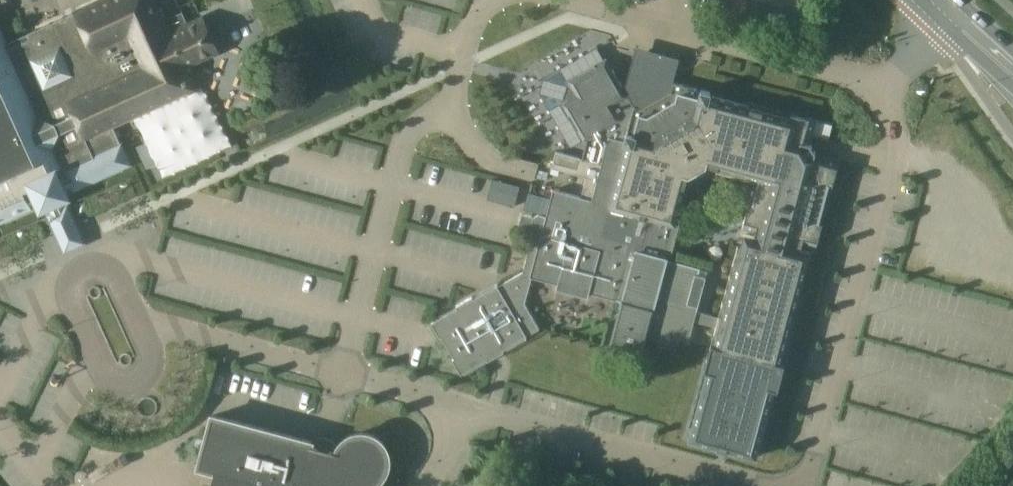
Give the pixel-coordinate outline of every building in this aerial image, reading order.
[(155,0),(102,0),(64,17),(5,43),(0,32),(0,222),(31,208),(30,206),(37,203),(40,210),(48,207),(55,223),(69,217),(61,201),(69,197),(66,190),(72,187),(74,190),(130,165),(113,127),(195,90),(185,67),(217,53),(201,17),(169,31),(155,0)] [(8,33),(16,30),(13,23),(5,27),(8,33)] [(580,197),(553,189),(546,217),(538,215),(533,218),(530,229),(533,234),(523,272),(498,286),(497,285),(473,299),(472,297),(456,306),(457,308),(431,323),(440,337),(441,336),(452,355),(450,356),(461,374),(487,359),(488,360),(496,356),(503,352),(502,350),(539,329),(524,304),(531,277),(557,284),(556,288),(588,296),(589,292),(616,300),(617,298),(624,300),(612,343),(640,350),(644,336),(675,344),(677,339),(688,342),(698,306),(706,276),(696,274),(697,269),(665,261),(667,252),(672,254),(690,187),(686,186),(689,176),(702,168),(754,182),(744,221),(742,228),(687,444),(755,461),(802,296),(798,295),(809,255),(800,252),(802,244),(815,248),(823,223),(833,184),(839,160),(815,154),(815,153),(810,143),(809,143),(815,120),(804,116),(803,120),(710,96),(711,92),(700,89),(673,83),(671,91),(642,108),(636,106),(637,99),(634,94),(625,91),(624,89),(611,67),(609,68),(595,46),(541,78),(538,93),(569,147),(586,137),(580,158),(555,151),(551,168),(585,177),(580,197)] [(635,47),(624,89),(625,91),(634,94),(637,99),(636,106),(642,108),(671,91),(673,83),(675,74),(679,58),(657,52),(635,47)] [(486,197),(486,199),(513,206),(514,204),(519,186),(491,178),(486,197)] [(722,218),(726,233),(738,230),(735,215),(722,218)] [(208,420),(195,471),(210,475),(207,485),(375,485),(380,480),(384,473),(385,468),(385,462),(384,454),(382,451),(380,446),(375,442),(368,438),(361,437),(355,437),(351,437),(345,439),(341,441),(336,446),(333,453),(208,420)]
